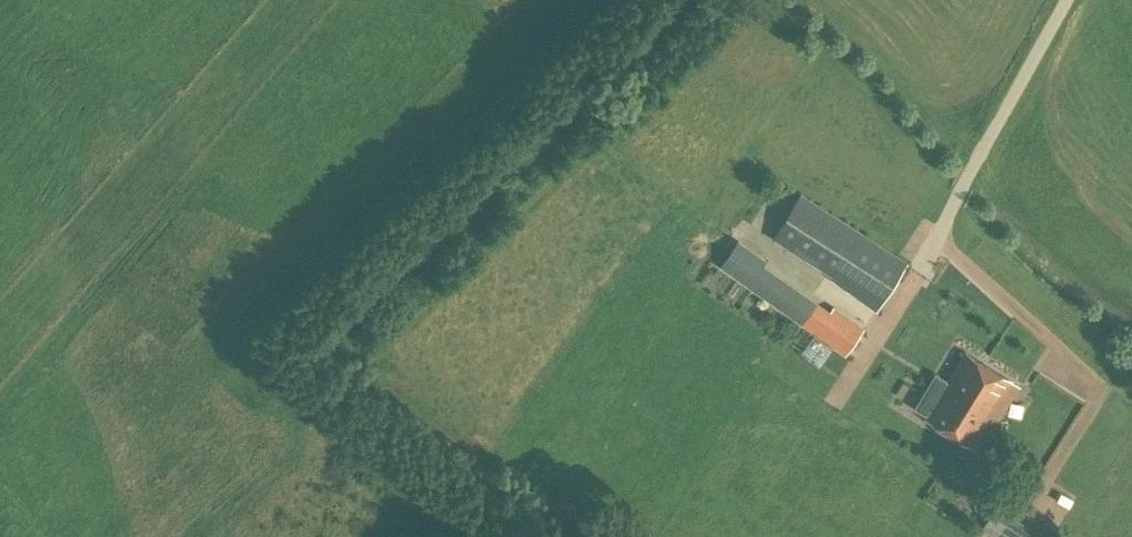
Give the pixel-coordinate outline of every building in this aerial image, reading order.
[(877,310),(908,264),(801,193),(774,233),(834,273),(830,279),(877,310)] [(736,243),(719,266),(747,286),(748,286),(763,264),(765,261),(737,241),(736,243)] [(844,355),(863,328),(833,306),(813,333),(844,355)] [(1020,386),(964,351),(946,380),(934,372),(913,407),(925,415),(923,417),(979,451),(1020,386)] [(1041,534),(995,505),(979,530),(990,536),(1039,536),(1041,534)]
